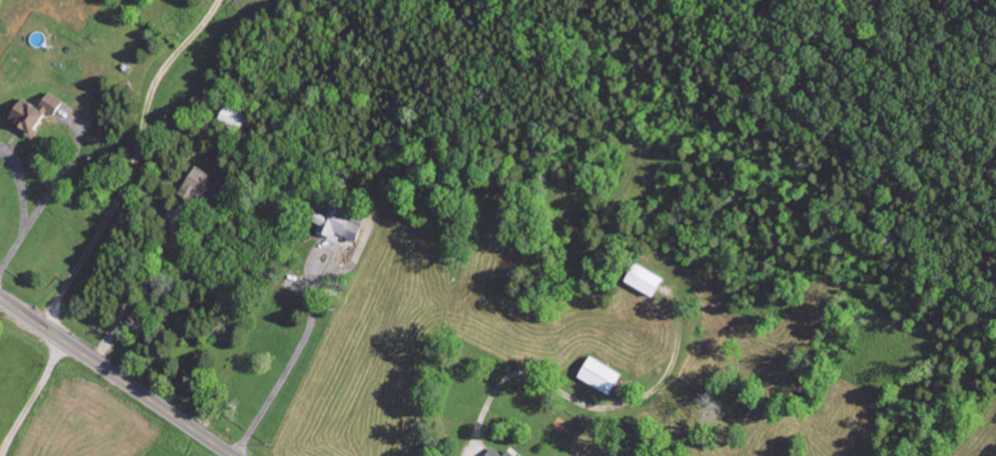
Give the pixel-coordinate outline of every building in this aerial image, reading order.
[(62,99),(46,90),(37,106),(23,98),(9,123),(31,136),(45,111),(53,115),(62,99)] [(228,175),(220,169),(215,176),(196,164),(178,192),(190,200),(194,193),(210,203),(228,175)] [(352,212),(326,200),(324,205),(314,200),(307,215),(319,221),(314,230),(342,243),(345,236),(354,241),(358,232),(345,226),(352,212)] [(625,282),(655,295),(663,275),(633,263),(625,282)] [(608,394),(621,373),(589,355),(577,376),(608,394)] [(492,446),(484,455),(516,455),(507,449),(503,455),(492,446)]
